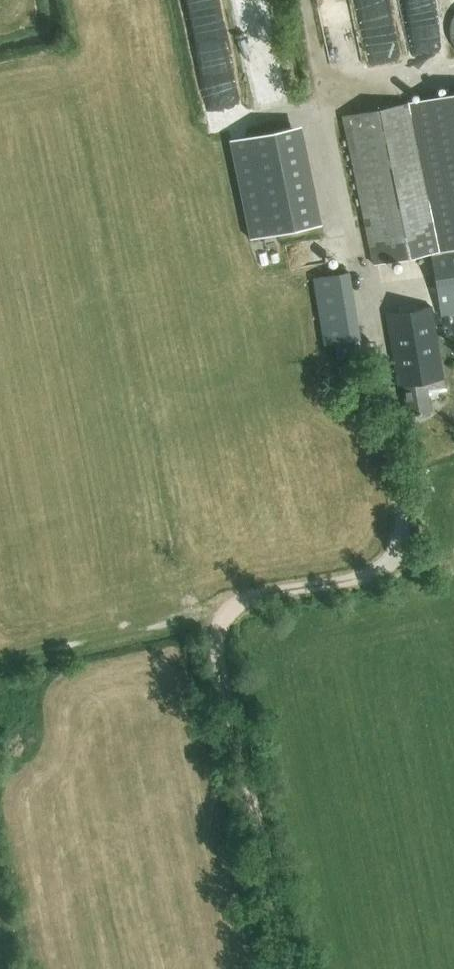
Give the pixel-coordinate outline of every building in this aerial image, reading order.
[(341,115),(372,264),(430,252),(440,317),(453,314),(453,92),(413,100),(341,115)] [(229,133),(247,234),(319,222),(301,121),(229,133)] [(349,268),(313,273),(324,342),(360,336),(349,268)] [(431,307),(385,314),(397,388),(402,387),(404,400),(402,403),(403,409),(406,411),(407,416),(430,412),(427,390),(444,387),(431,307)] [(341,394),(366,391),(362,363),(337,366),(341,394)]
